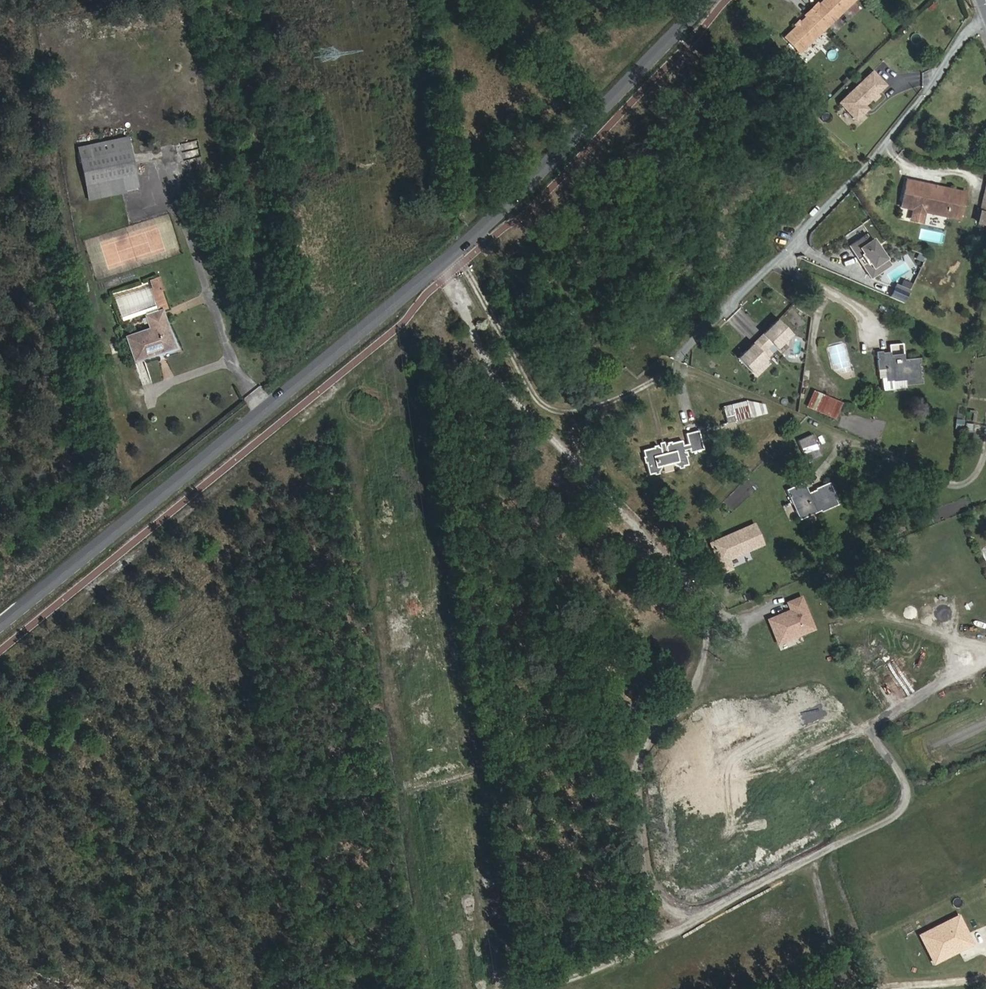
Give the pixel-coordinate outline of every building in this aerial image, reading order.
[(811,9),(827,26),(854,0),(823,0),(818,5),(817,3),(811,9)] [(799,52),(827,26),(811,9),(806,14),(807,15),(785,37),(799,52)] [(877,94),(886,85),(872,71),(840,103),(856,120),(864,112),(861,109),(865,105),(872,98),(877,94)] [(129,149),(127,137),(78,147),(80,159),(129,149)] [(198,141),(184,143),(186,157),(200,156),(198,141)] [(137,186),(129,149),(80,159),(89,200),(121,193),(121,190),(125,189),(137,186)] [(960,217),(964,196),(952,194),(953,188),(939,185),(938,189),(931,188),(932,184),(907,179),(901,207),(947,217),(947,214),(960,217)] [(906,220),(909,211),(902,209),(899,218),(906,220)] [(980,212),(978,222),(985,224),(985,214),(980,212)] [(891,265),(873,239),(870,241),(866,235),(849,246),(856,255),(861,252),(870,265),(865,269),(871,278),(891,265)] [(870,265),(861,252),(856,255),(865,269),(870,265)] [(162,292),(157,277),(150,280),(152,285),(114,299),(121,320),(143,312),(149,329),(126,337),(134,361),(158,353),(157,350),(161,349),(162,352),(174,347),(162,310),(168,308),(162,292)] [(895,284),(889,297),(903,304),(909,290),(895,284)] [(784,341),(791,334),(777,320),(738,358),(752,372),(759,365),(766,358),(761,353),(772,343),(776,348),(784,341)] [(789,347),(784,341),(776,348),(782,354),(789,347)] [(919,366),(919,363),(920,363),(919,358),(905,359),(905,361),(904,361),(902,343),(889,344),(890,352),(882,353),(882,351),(876,352),(877,358),(878,358),(879,359),(877,359),(879,378),(881,378),(882,390),(894,389),(906,387),(906,384),(922,383),(921,378),(920,378),(920,375),(921,375),(921,372),(920,372),(919,369),(920,369),(920,366),(919,366)] [(752,372),(757,378),(764,371),(759,365),(752,372)] [(836,418),(842,403),(813,391),(808,405),(829,414),(836,418)] [(766,413),(764,405),(746,401),(731,405),(736,421),(766,413)] [(736,421),(731,405),(723,407),(727,423),(736,421)] [(688,465),(684,450),(689,449),(690,452),(703,449),(699,430),(685,433),(688,443),(683,445),(682,440),(667,444),(665,447),(660,448),(658,446),(642,450),(649,474),(658,472),(662,466),(672,463),(678,467),(688,465)] [(821,455),(812,434),(797,440),(807,462),(821,455)] [(838,504),(835,497),(836,496),(829,482),(815,488),(816,489),(809,492),(804,481),(786,490),(799,520),(820,510),(821,512),(838,504)] [(740,553),(739,552),(742,550),(742,552),(763,543),(754,524),(711,543),(723,572),(731,568),(727,559),(740,553)] [(776,646),(816,631),(801,594),(784,601),(787,609),(765,618),(776,646)]
